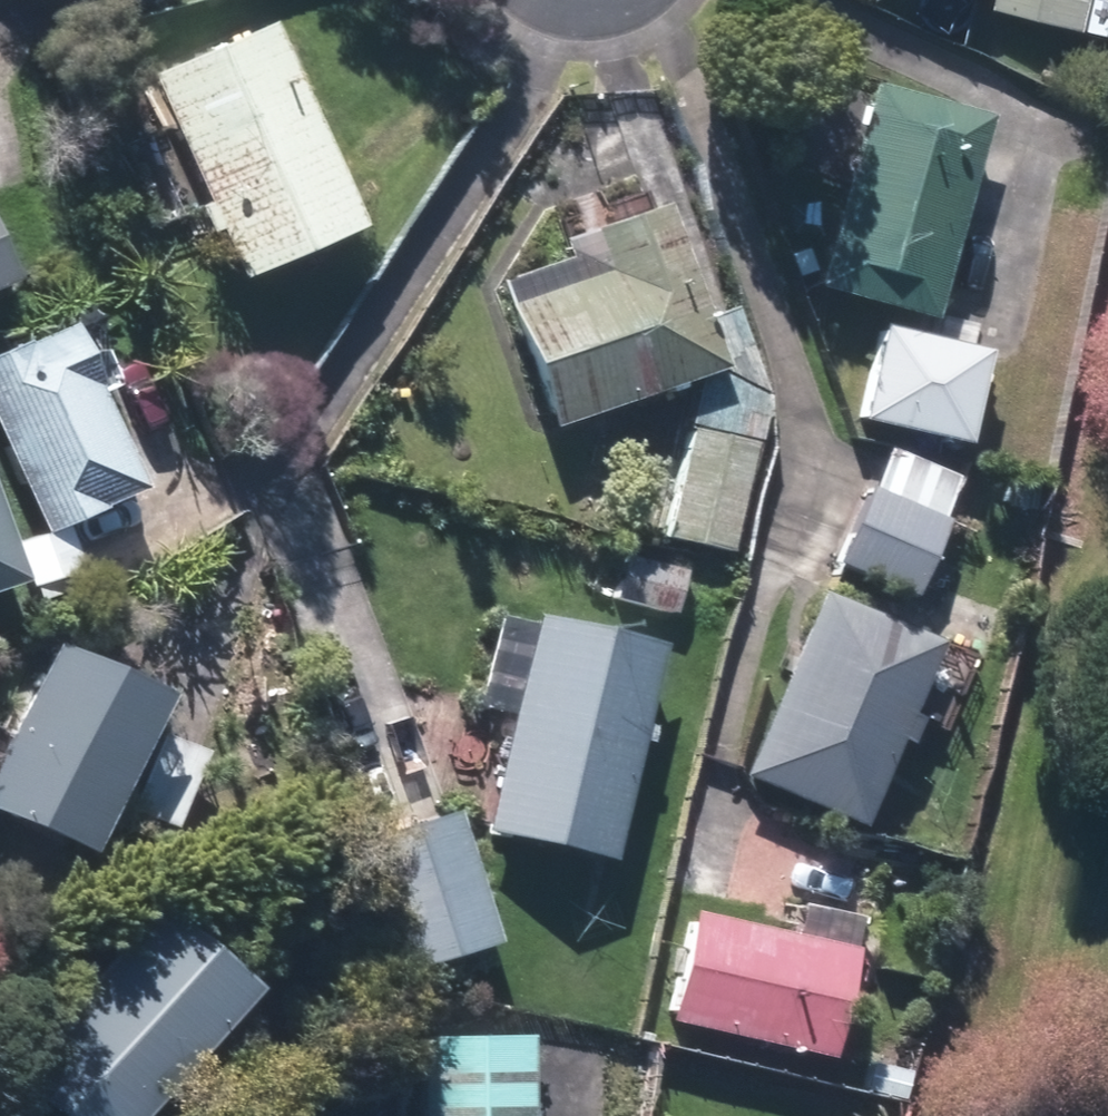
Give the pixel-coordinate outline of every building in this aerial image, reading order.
[(1083,34),(1091,0),(994,0),(991,13),(1083,34)] [(154,66),(246,269),(367,213),(277,10),(154,66)] [(821,278),(936,310),(994,108),(876,77),(821,278)] [(556,419),(730,359),(672,197),(595,223),(608,263),(514,296),(556,419)] [(23,270),(0,220),(0,281),(23,270)] [(48,524),(148,478),(100,372),(104,370),(80,315),(32,339),(29,334),(0,347),(0,419),(48,524)] [(873,416),(989,443),(1009,351),(893,326),(873,416)] [(664,528),(737,546),(763,436),(689,418),(664,528)] [(839,557),(919,592),(952,515),(872,480),(839,557)] [(30,567),(0,482),(0,578),(30,567)] [(619,595),(679,609),(689,565),(629,550),(619,595)] [(746,766),(866,817),(903,729),(915,734),(925,708),(916,705),(946,633),(824,581),(746,766)] [(491,818),(617,848),(667,637),(540,607),(491,818)] [(96,841),(171,684),(58,630),(0,751),(0,795),(96,841)] [(136,806),(179,823),(210,744),(165,727),(136,806)] [(366,833),(407,965),(504,934),(463,803),(366,833)] [(689,884),(735,895),(747,836),(701,827),(689,884)] [(85,1115),(136,1115),(167,1080),(174,1085),(192,1064),(186,1059),(261,971),(163,887),(16,1057),(85,1115)] [(674,1014),(836,1048),(860,938),(698,904),(674,1014)] [(420,1115),(537,1115),(536,1028),(419,1030),(420,1115)] [(880,1076),(907,1081),(913,1044),(886,1040),(880,1076)]
